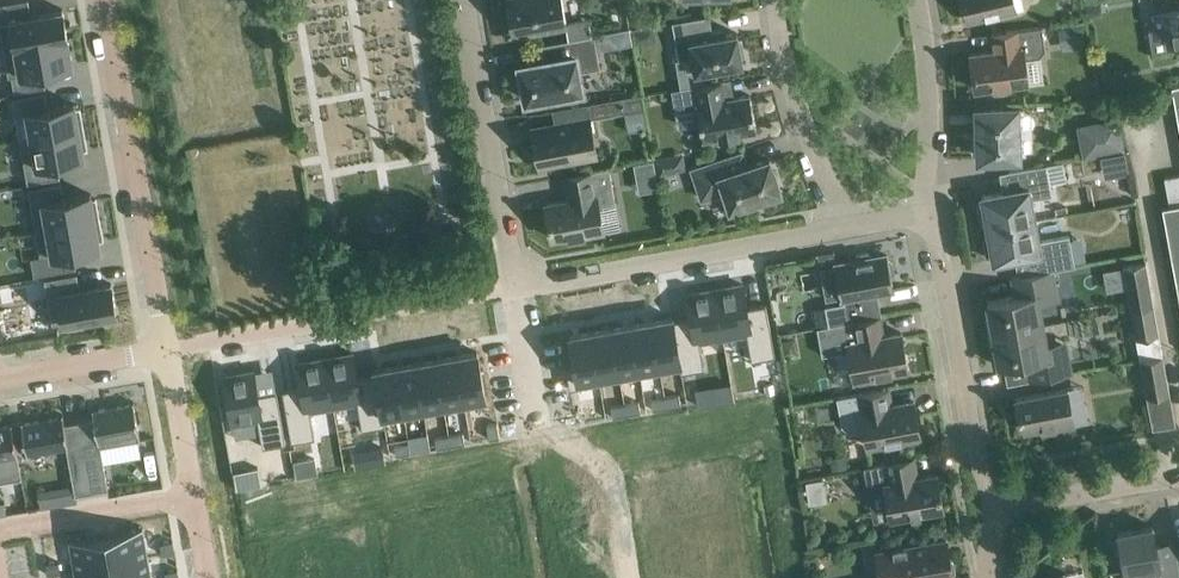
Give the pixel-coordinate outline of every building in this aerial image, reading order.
[(0,2),(0,24),(0,25),(4,47),(68,35),(63,7),(48,10),(31,13),(30,6),(29,0),(11,0),(0,2)] [(562,0),(508,0),(514,33),(566,23),(566,21),(562,0)] [(968,20),(1017,8),(1015,0),(963,0),(968,20)] [(1157,27),(1165,26),(1168,42),(1178,40),(1178,0),(1152,0),(1157,27)] [(1098,1),(1084,2),(1086,16),(1100,14),(1098,1)] [(710,13),(672,20),(679,58),(693,56),(696,70),(711,67),(712,71),(728,68),(727,65),(743,62),(741,55),(745,54),(742,38),(739,39),(737,31),(720,34),(719,28),(713,29),(710,13)] [(589,17),(566,21),(566,23),(569,37),(592,33),(589,17)] [(1063,26),(1058,27),(1061,49),(1086,46),(1083,25),(1086,25),(1085,19),(1062,23),(1063,26)] [(630,26),(616,29),(618,43),(632,41),(630,26)] [(1040,55),(1046,48),(1043,26),(999,31),(1001,49),(970,53),(975,88),(992,86),(998,90),(1007,89),(1011,83),(1028,81),(1025,57),(1040,55)] [(520,63),(526,98),(583,88),(579,69),(600,66),(594,33),(592,33),(569,37),(549,41),(552,57),(520,63)] [(68,35),(4,47),(9,75),(12,74),(15,90),(46,85),(43,69),(72,63),(68,35)] [(724,81),(724,79),(672,88),(675,109),(677,108),(680,124),(700,120),(703,138),(720,135),(721,137),(739,134),(738,132),(756,128),(750,94),(721,99),(718,82),(724,81)] [(45,91),(13,97),(16,114),(20,113),(27,112),(28,115),(29,123),(31,135),(31,137),(84,127),(80,107),(76,108),(75,102),(48,107),(45,91)] [(555,123),(532,127),(538,164),(598,153),(591,116),(625,110),(644,107),(641,92),(588,102),(553,108),(555,123)] [(980,156),(1018,154),(1016,106),(978,108),(979,134),(974,135),(975,151),(980,151),(980,156)] [(644,107),(625,110),(629,131),(648,128),(644,107)] [(1080,126),(1085,154),(1123,147),(1117,119),(1080,126)] [(25,137),(20,137),(28,181),(60,175),(57,159),(84,155),(83,149),(88,148),(84,127),(31,137),(31,135),(25,137)] [(747,165),(742,149),(691,166),(702,197),(725,189),(731,206),(780,189),(770,157),(747,165)] [(662,159),(655,160),(657,176),(664,174),(662,159)] [(977,200),(977,204),(977,208),(978,212),(979,215),(980,219),(982,223),(983,222),(983,221),(987,220),(988,227),(1035,218),(1031,197),(1052,193),(1050,181),(1066,178),(1063,160),(1047,163),(1033,165),(1009,170),(1013,188),(1004,190),(982,194),(983,201),(979,201),(979,200),(977,200)] [(609,166),(564,174),(568,193),(571,193),(572,198),(545,202),(551,237),(568,234),(568,236),(604,230),(599,204),(616,201),(609,166)] [(1162,206),(1178,296),(1178,174),(1165,176),(1170,204),(1162,206)] [(61,181),(29,187),(36,229),(100,218),(96,198),(92,198),(91,192),(64,197),(61,181)] [(35,255),(31,256),(34,273),(76,266),(73,250),(100,245),(99,239),(103,238),(100,218),(36,229),(41,254),(35,255)] [(1025,254),(1028,273),(1052,269),(1075,264),(1069,234),(1039,239),(1035,218),(988,227),(989,233),(985,234),(985,233),(984,233),(983,238),(984,242),(984,247),(986,251),(987,255),(989,255),(988,254),(993,253),(994,260),(1025,254)] [(833,251),(817,254),(819,264),(835,261),(833,251)] [(841,296),(893,287),(891,274),(894,270),(892,261),(888,258),(887,254),(871,257),(870,254),(867,252),(858,253),(856,257),(856,260),(835,263),(841,296)] [(1123,265),(1130,307),(1154,303),(1146,261),(1123,265)] [(989,333),(1043,323),(1037,292),(1056,289),(1052,269),(1028,273),(1012,276),(1016,295),(988,300),(990,314),(986,317),(989,333)] [(77,272),(45,277),(53,322),(70,319),(70,324),(89,321),(88,316),(116,311),(111,282),(80,288),(77,272)] [(718,287),(715,288),(723,335),(747,331),(751,354),(752,359),(775,355),(766,303),(747,306),(743,283),(718,287)] [(674,319),(673,319),(681,367),(680,367),(681,371),(704,367),(704,365),(699,339),(722,335),(723,335),(715,288),(712,288),(687,293),(691,316),(674,319)] [(825,305),(829,324),(867,317),(863,298),(825,305)] [(1159,332),(1154,303),(1130,307),(1136,337),(1159,332)] [(673,315),(652,319),(661,371),(680,367),(681,367),(673,319),(674,319),(673,315)] [(867,317),(829,324),(817,326),(822,354),(849,349),(854,381),(885,375),(884,373),(908,369),(902,331),(878,335),(874,315),(867,317)] [(652,319),(632,323),(641,375),(661,371),(652,319)] [(632,323),(611,326),(619,371),(618,371),(619,376),(619,378),(641,375),(632,323)] [(1048,349),(1043,323),(989,333),(992,349),(997,351),(1000,365),(1028,360),(1031,379),(1055,374),(1071,371),(1066,345),(1048,349)] [(611,326),(591,330),(599,375),(600,374),(618,371),(619,371),(611,326)] [(575,365),(566,367),(570,387),(601,381),(601,379),(600,374),(599,375),(591,330),(570,334),(575,365)] [(53,332),(36,334),(37,344),(56,341),(53,332)] [(477,350),(456,354),(465,406),(487,402),(477,350)] [(353,351),(325,356),(334,403),(357,399),(361,418),(362,427),(386,423),(385,420),(384,420),(376,372),(375,372),(370,373),(358,375),(353,351)] [(456,354),(436,357),(444,402),(443,402),(444,408),(444,409),(465,406),(456,354)] [(1163,354),(1140,359),(1152,427),(1175,423),(1170,391),(1163,354)] [(302,385),(283,388),(292,440),(315,436),(313,422),(310,407),(334,403),(325,356),(297,361),(302,385)] [(436,357),(416,361),(424,406),(425,405),(438,403),(443,402),(444,402),(436,357)] [(416,361),(395,364),(405,416),(426,412),(425,405),(424,406),(416,361)] [(395,364),(374,368),(375,372),(376,372),(384,420),(385,420),(405,416),(395,364)] [(254,369),(225,374),(233,421),(247,419),(258,417),(263,445),(286,441),(277,389),(258,393),(254,369)] [(700,405),(734,400),(731,383),(697,389),(700,405)] [(1074,423),(1070,400),(1068,387),(1016,397),(1019,414),(1022,414),(1025,429),(1041,427),(1042,429),(1074,423)] [(914,400),(892,405),(884,406),(880,388),(837,396),(842,425),(850,431),(864,428),(867,445),(884,442),(890,445),(899,443),(903,438),(921,435),(914,400)] [(665,395),(667,406),(681,403),(679,393),(665,395)] [(653,408),(667,406),(665,395),(651,398),(653,408)] [(86,419),(79,420),(92,491),(108,488),(101,445),(139,438),(139,440),(140,439),(134,400),(133,400),(133,402),(98,408),(94,409),(93,407),(92,407),(94,417),(92,417),(86,419)] [(641,410),(639,400),(625,402),(627,413),(641,410)] [(627,413),(625,403),(611,405),(613,416),(627,413)] [(22,420),(21,420),(27,454),(28,453),(28,452),(67,445),(74,484),(75,493),(76,493),(92,491),(88,470),(80,425),(79,420),(64,422),(63,413),(62,413),(62,414),(61,415),(26,421),(23,421),(22,420)] [(500,435),(497,421),(487,423),(489,437),(500,435)] [(0,425),(0,480),(22,477),(12,422),(11,422),(11,423),(0,425)] [(465,442),(463,431),(449,434),(451,444),(465,442)] [(435,436),(437,447),(451,444),(449,434),(435,436)] [(409,441),(395,443),(396,454),(410,451),(409,441)] [(383,451),(355,456),(356,465),(384,460),(383,451)] [(844,455),(830,458),(832,468),(846,466),(844,455)] [(298,474),(316,471),(314,457),(295,460),(298,474)] [(937,473),(917,477),(907,479),(903,459),(864,466),(869,493),(886,490),(891,517),(944,507),(937,473)] [(258,465),(234,469),(237,487),(261,482),(258,465)] [(824,479),(805,482),(808,501),(827,498),(824,479)] [(74,484),(57,487),(59,501),(59,503),(77,500),(77,498),(76,493),(75,493),(74,484)] [(148,555),(143,525),(106,532),(111,561),(148,555)] [(1176,546),(1175,540),(1157,544),(1153,525),(1118,531),(1122,554),(1127,577),(1178,577),(1178,564),(1176,546)] [(111,561),(106,532),(70,538),(75,568),(111,561)] [(954,574),(953,570),(955,567),(953,558),(950,556),(947,536),(877,549),(882,577),(931,577),(954,574)] [(172,539),(161,541),(163,553),(174,550),(172,539)] [(148,555),(111,561),(114,577),(152,577),(148,555)] [(58,559),(46,561),(48,573),(60,571),(58,559)] [(111,561),(75,568),(77,577),(114,577),(111,561)] [(167,577),(179,577),(177,567),(166,569),(167,577)] [(1084,569),(1067,572),(1046,576),(1046,577),(1085,577),(1084,569)]
